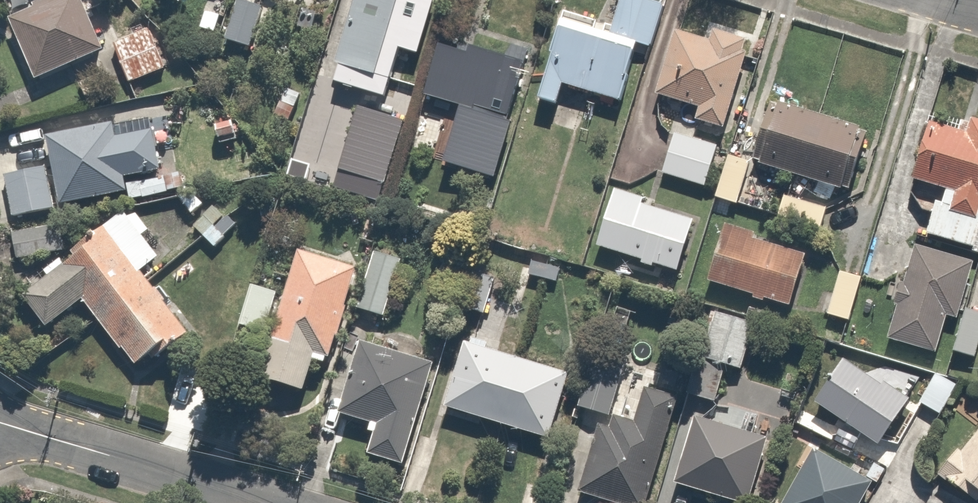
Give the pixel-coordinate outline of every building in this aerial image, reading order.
[(81,0),(42,0),(1,19),(30,82),(103,48),(81,0)] [(243,0),(236,0),(220,36),(244,47),(262,9),(243,0)] [(338,59),(383,71),(402,0),(354,0),(338,59)] [(610,31),(561,16),(537,100),(556,106),(563,82),(618,98),(636,38),(651,43),(664,0),(619,0),(610,31)] [(169,74),(147,23),(110,40),(132,90),(169,74)] [(711,39),(673,27),(652,93),(699,107),(694,123),(721,131),(750,40),(714,28),(711,39)] [(443,28),(422,93),(506,121),(527,55),(443,28)] [(345,97),(314,86),(295,135),(326,147),(345,97)] [(864,132),(771,103),(752,163),(846,192),(864,132)] [(938,205),(929,232),(977,248),(977,120),(973,118),(969,131),(930,119),(911,179),(943,189),(938,205)] [(157,135),(119,138),(118,128),(51,134),(57,204),(125,197),(123,175),(161,171),(157,135)] [(722,146),(675,130),(660,175),(707,191),(722,146)] [(52,207),(47,166),(2,172),(8,213),(52,207)] [(696,221),(612,192),(594,244),(677,273),(696,221)] [(152,229),(130,200),(67,247),(73,255),(21,294),(44,325),(80,298),(134,371),(186,332),(139,270),(158,255),(143,235),(152,229)] [(227,237),(209,218),(195,230),(214,250),(227,237)] [(57,220),(9,224),(12,265),(60,261),(57,220)] [(806,259),(722,228),(703,278),(788,309),(806,259)] [(931,351),(944,314),(954,317),(974,262),(964,258),(919,242),(886,335),(931,351)] [(406,255),(378,246),(360,302),(389,311),(406,255)] [(316,354),(331,359),(360,269),(297,248),(256,376),(304,391),(316,354)] [(865,275),(842,267),(825,314),(847,322),(865,275)] [(284,280),(255,268),(233,322),(262,334),(284,280)] [(964,301),(951,347),(977,355),(977,305),(964,301)] [(754,321),(715,310),(702,361),(740,371),(754,321)] [(358,333),(333,413),(373,426),(365,450),(409,463),(442,360),(358,333)] [(568,373),(466,343),(446,409),(549,439),(568,373)] [(626,359),(592,348),(574,403),(609,414),(626,359)] [(815,406),(848,428),(839,441),(851,450),(860,436),(878,448),(910,399),(847,357),(815,406)] [(722,371),(692,361),(682,391),(713,401),(722,371)] [(957,378),(935,366),(917,400),(939,412),(957,378)] [(641,392),(635,416),(613,410),(609,425),(595,421),(577,486),(638,502),(651,502),(680,403),(641,392)] [(700,414),(675,482),(734,502),(760,502),(781,443),(700,414)] [(963,497),(974,485),(977,489),(977,428),(937,473),(963,497)] [(870,481),(806,450),(779,502),(859,502),(870,481)]
